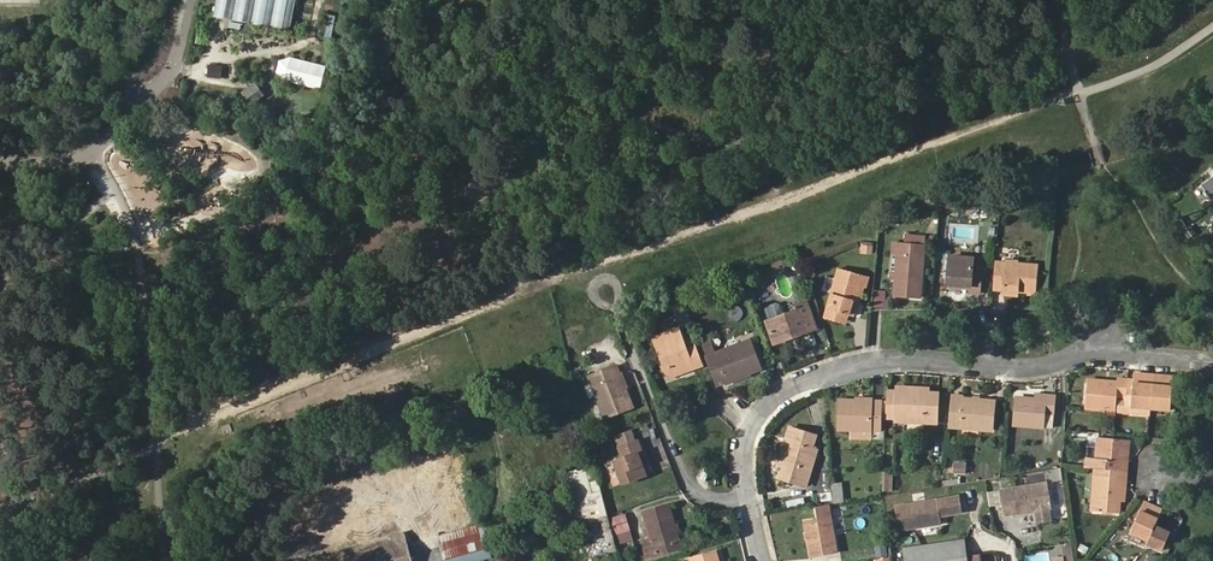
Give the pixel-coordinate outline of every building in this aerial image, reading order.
[(213,17),(289,32),(295,0),(217,0),(213,17)] [(327,14),(321,38),(329,40),(335,17),(327,14)] [(318,90),(325,67),(280,54),(273,77),(318,90)] [(219,66),(209,64),(207,78),(217,79),(219,66)] [(247,105),(263,97),(255,83),(240,91),(247,105)] [(1210,198),(1212,196),(1212,167),(1207,170),(1211,175),(1199,182),(1210,198)] [(872,254),(873,242),(860,241),(859,253),(872,254)] [(895,282),(894,299),(921,301),(925,249),(892,247),(891,256),(890,256),(888,281),(895,282)] [(950,259),(948,288),(970,289),(970,295),(979,295),(980,276),(972,276),(973,261),(950,259)] [(1037,268),(996,265),(994,292),(1003,293),(1017,294),(1035,296),(1037,268)] [(860,287),(864,277),(839,270),(824,319),(839,324),(842,314),(845,316),(847,316),(851,301),(856,302),(860,287)] [(798,275),(791,278),(794,286),(802,283),(798,275)] [(869,279),(864,277),(860,287),(866,289),(869,279)] [(885,307),(886,290),(874,289),(873,306),(885,307)] [(759,308),(763,317),(782,309),(778,301),(759,308)] [(764,323),(771,340),(789,334),(790,338),(813,329),(803,301),(793,305),(795,311),(764,323)] [(851,317),(856,302),(851,301),(847,316),(851,317)] [(652,340),(659,359),(662,358),(668,375),(689,367),(691,371),(700,367),(693,348),(684,350),(676,330),(652,340)] [(789,334),(771,340),(772,345),(790,338),(789,334)] [(709,337),(699,341),(705,357),(715,354),(709,337)] [(705,357),(703,358),(714,386),(759,369),(748,341),(715,354),(705,357)] [(588,351),(567,355),(571,373),(576,372),(575,362),(589,359),(588,351)] [(662,358),(659,359),(667,379),(691,371),(689,367),(668,375),(662,358)] [(587,378),(604,420),(630,409),(614,368),(587,378)] [(1148,408),(1151,375),(1139,374),(1138,378),(1132,378),(1132,380),(1125,379),(1123,398),(1122,413),(1147,415),(1148,408)] [(1167,377),(1151,375),(1148,408),(1169,410),(1171,381),(1166,380),(1167,377)] [(1082,408),(1112,410),(1113,397),(1123,398),(1125,379),(1115,378),(1115,382),(1105,382),(1105,386),(1099,385),(1099,381),(1085,380),(1082,408)] [(895,393),(885,393),(884,415),(894,415),(893,421),(893,423),(935,425),(936,395),(926,395),(917,394),(917,390),(895,389),(895,393)] [(951,396),(948,426),(990,430),(992,402),(963,400),(963,397),(951,396)] [(1043,401),(1034,400),(1014,399),(1011,425),(1040,428),(1041,415),(1050,415),(1052,398),(1043,397),(1043,401)] [(837,403),(837,431),(850,432),(850,438),(871,439),(871,433),(880,433),(880,405),(837,403)] [(786,456),(783,468),(779,479),(805,487),(812,463),(807,462),(810,450),(814,437),(789,429),(781,454),(786,456)] [(1086,457),(1085,467),(1094,468),(1098,468),(1105,469),(1123,470),(1124,461),(1126,440),(1096,437),(1094,458),(1086,457)] [(637,453),(641,452),(637,442),(617,449),(621,459),(613,462),(623,485),(646,476),(642,465),(637,453)] [(807,462),(812,463),(815,452),(810,450),(807,462)] [(646,464),(641,452),(637,453),(642,465),(646,464)] [(777,466),(783,468),(786,456),(781,454),(777,466)] [(965,464),(954,462),(953,473),(964,474),(965,464)] [(1098,468),(1094,468),(1090,510),(1114,513),(1115,501),(1122,501),(1122,480),(1123,470),(1105,469),(1098,468)] [(1055,469),(1048,470),(1050,482),(1058,480),(1057,470),(1055,469)] [(889,472),(880,472),(880,490),(888,491),(889,472)] [(832,502),(844,501),(842,481),(830,482),(832,502)] [(1047,483),(998,490),(1002,516),(1032,512),(1034,522),(1050,520),(1048,510),(1051,510),(1047,483)] [(998,490),(986,492),(989,507),(1000,505),(998,490)] [(607,517),(601,493),(583,497),(590,524),(608,520),(607,517)] [(960,496),(902,505),(906,530),(942,524),(940,516),(963,513),(960,496)] [(1146,538),(1157,514),(1152,512),(1153,509),(1141,504),(1129,531),(1146,538)] [(902,505),(896,506),(899,531),(906,530),(902,505)] [(654,551),(679,544),(668,506),(643,513),(651,541),(644,543),(649,557),(656,555),(654,551)] [(625,512),(608,517),(616,544),(633,540),(625,512)] [(803,523),(809,557),(834,553),(828,519),(803,523)] [(608,520),(590,524),(598,558),(616,553),(608,520)] [(485,525),(466,529),(440,536),(446,560),(477,560),(493,557),(485,525)] [(911,560),(966,560),(963,542),(909,549),(911,560)] [(680,548),(679,544),(654,551),(656,555),(680,548)] [(875,545),(876,555),(886,554),(885,544),(875,545)] [(1064,556),(1064,560),(1071,560),(1068,546),(1062,547),(1064,556)] [(905,560),(903,550),(895,551),(896,560),(905,560)] [(714,552),(689,560),(690,560),(717,560),(714,552)]
